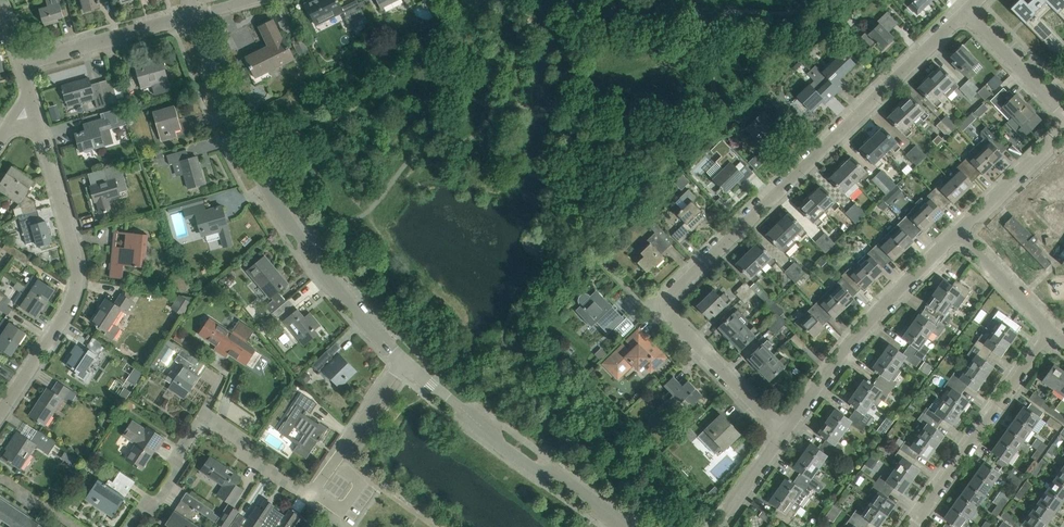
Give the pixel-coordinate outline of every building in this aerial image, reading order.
[(64,17),(59,0),(46,0),(48,6),(40,8),(39,8),(43,23),(44,22),(63,16),(63,17),(64,17)] [(85,10),(94,8),(93,8),(100,6),(99,3),(99,0),(98,0),(82,0),(85,10)] [(338,0),(337,0),(313,0),(306,4),(311,13),(315,24),(343,12),(338,0)] [(913,0),(909,5),(917,14),(929,2),(927,0),(913,0)] [(1031,0),(1027,4),(1024,0),(1019,0),(1010,8),(1057,56),(1063,50),(1063,42),(1041,18),(1052,8),(1057,13),(1058,13),(1063,20),(1063,0),(1030,0),(1031,0)] [(352,29),(357,27),(368,22),(362,9),(346,16),(352,29)] [(898,23),(891,15),(888,11),(876,21),(879,24),(869,34),(867,31),(861,36),(872,47),(876,42),(878,44),(879,43),(883,47),(893,37),(888,32),(898,23)] [(271,45),(246,57),(247,59),(248,58),(251,65),(249,66),(250,68),(248,69),(254,83),(270,75),(268,70),(283,63),(284,64),(294,59),(289,48),(284,38),(282,39),(273,20),(259,27),(260,27),(261,26),(271,45)] [(293,43),(298,54),(308,49),(303,38),(293,43)] [(953,63),(964,74),(969,79),(976,73),(971,68),(977,62),(969,53),(968,53),(962,47),(963,47),(962,46),(950,57),(954,61),(953,63)] [(816,65),(811,70),(818,77),(834,94),(836,92),(844,84),(839,79),(855,63),(848,55),(847,55),(844,51),(837,58),(823,72),(816,65)] [(135,64),(142,89),(152,86),(154,94),(170,90),(161,57),(135,64)] [(799,62),(794,67),(796,70),(802,65),(799,62)] [(958,86),(948,75),(940,67),(935,72),(933,70),(928,76),(943,91),(947,96),(958,86)] [(113,84),(119,83),(122,82),(118,70),(110,72),(113,84)] [(943,91),(928,76),(922,81),(924,83),(918,88),(937,107),(942,102),(937,97),(943,91)] [(810,84),(797,96),(803,103),(811,111),(821,101),(824,104),(834,94),(818,77),(814,81),(811,84),(810,84)] [(102,88),(106,87),(104,80),(91,84),(89,78),(62,85),(63,90),(62,90),(63,92),(64,92),(68,106),(95,99),(97,107),(106,105),(102,88)] [(969,78),(965,83),(975,94),(977,92),(980,89),(969,78)] [(975,94),(965,83),(959,88),(970,99),(975,94)] [(984,85),(980,89),(977,92),(984,100),(991,93),(984,85)] [(1009,90),(994,104),(1002,112),(1009,120),(1025,103),(1016,93),(1012,96),(1008,92),(1010,90),(1009,90)] [(928,115),(918,104),(910,96),(905,101),(903,100),(897,105),(913,121),(918,115),(923,120),(928,115)] [(1035,113),(1025,103),(1009,120),(1014,125),(1024,135),(1039,120),(1038,120),(1037,121),(1032,117),(1035,113)] [(180,122),(175,105),(153,112),(161,141),(185,134),(181,121),(180,122)] [(913,121),(897,105),(892,111),(893,112),(888,117),(896,125),(907,136),(912,132),(907,126),(913,121)] [(980,107),(974,112),(979,117),(985,112),(980,107)] [(780,128),(772,120),(763,111),(746,128),(755,136),(761,130),(769,139),(780,128)] [(946,114),(941,119),(952,130),(957,125),(946,114)] [(90,130),(76,134),(81,151),(91,148),(104,144),(113,142),(109,127),(111,126),(108,117),(98,120),(87,123),(90,130)] [(952,130),(941,119),(936,124),(947,135),(952,130)] [(1007,148),(999,140),(986,126),(981,131),(981,136),(983,138),(975,146),(993,164),(1003,154),(1000,151),(1005,147),(1006,148),(1007,148)] [(900,147),(889,136),(882,128),(877,133),(875,131),(869,137),(885,152),(890,147),(895,152),(900,147)] [(885,152),(869,137),(864,142),(865,144),(860,149),(878,168),(884,163),(879,158),(885,152)] [(721,138),(710,150),(713,154),(716,151),(721,156),(716,162),(723,169),(713,178),(720,186),(719,186),(721,188),(717,193),(721,197),(726,192),(738,181),(739,182),(744,177),(746,179),(753,172),(745,164),(738,157),(729,148),(730,147),(721,138)] [(916,144),(911,149),(922,160),(927,155),(916,144)] [(983,174),(993,164),(975,146),(969,152),(971,154),(962,162),(975,175),(980,171),(983,174)] [(186,149),(176,152),(166,155),(169,164),(174,163),(177,175),(185,173),(189,188),(204,183),(197,156),(189,158),(186,149)] [(922,160),(911,149),(906,153),(917,164),(922,160)] [(755,156),(749,162),(756,169),(768,158),(762,152),(757,157),(755,156)] [(870,176),(859,165),(852,157),(846,162),(845,160),(839,166),(854,181),(860,176),(865,181),(870,176)] [(970,180),(975,175),(962,162),(953,170),(956,174),(950,180),(963,193),(973,183),(970,180)] [(103,169),(89,173),(93,185),(91,186),(95,201),(97,201),(100,212),(105,211),(105,212),(107,211),(111,209),(107,198),(120,194),(119,192),(127,190),(124,176),(120,164),(113,166),(103,169)] [(22,175),(12,168),(13,167),(12,166),(5,176),(0,172),(0,190),(9,195),(22,175)] [(854,181),(839,166),(833,171),(835,173),(830,178),(837,186),(848,197),(853,192),(848,187),(854,181)] [(881,169),(876,174),(891,189),(896,185),(881,169)] [(683,173),(678,178),(685,185),(690,181),(683,173)] [(891,189),(876,174),(871,179),(886,194),(891,189)] [(33,182),(22,175),(9,195),(20,203),(23,213),(18,215),(20,222),(37,217),(39,216),(35,201),(26,195),(35,181),(34,180),(33,182)] [(953,203),(963,193),(950,180),(945,185),(941,182),(932,191),(945,204),(950,199),(953,203)] [(840,205),(829,194),(821,186),(816,191),(814,190),(809,195),(824,211),(830,205),(835,210),(840,205)] [(685,222),(672,235),(680,243),(687,236),(698,225),(697,224),(699,222),(701,223),(706,218),(700,212),(702,210),(694,202),(692,201),(696,197),(688,188),(679,197),(687,205),(677,214),(685,222)] [(940,209),(945,204),(932,191),(923,199),(921,197),(915,203),(917,205),(933,222),(943,212),(940,209)] [(824,211),(809,195),(803,201),(804,202),(799,207),(818,226),(823,221),(818,216),(824,211)] [(206,210),(204,203),(202,197),(168,207),(169,213),(184,209),(186,218),(196,216),(200,230),(205,231),(205,234),(219,230),(223,247),(233,244),(222,205),(206,210)] [(855,202),(850,207),(861,218),(866,213),(855,202)] [(923,231),(933,222),(917,205),(902,219),(915,233),(920,228),(923,231)] [(861,218),(850,207),(845,212),(856,223),(861,218)] [(807,232),(796,221),(789,213),(783,218),(782,217),(776,222),(792,238),(797,233),(802,237),(807,232)] [(39,223),(37,217),(20,222),(24,236),(26,244),(36,241),(38,246),(52,242),(46,221),(39,223)] [(910,237),(915,233),(902,219),(887,234),(891,237),(903,250),(914,240),(910,237)] [(674,241),(655,222),(650,227),(655,232),(644,243),(647,246),(641,252),(644,256),(637,262),(647,272),(653,265),(655,267),(665,257),(660,253),(663,250),(664,251),(674,241)] [(792,238),(776,222),(770,228),(772,229),(767,234),(774,242),(785,254),(790,249),(786,244),(792,238)] [(825,231),(820,236),(831,247),(836,242),(825,231)] [(148,235),(141,234),(130,233),(130,234),(126,233),(125,247),(113,246),(110,276),(122,278),(124,265),(145,267),(148,235)] [(893,260),(903,250),(891,237),(887,234),(872,248),(885,261),(890,257),(893,260)] [(248,235),(241,241),(245,246),(252,239),(248,235)] [(831,247),(820,236),(815,241),(825,252),(831,247)] [(7,242),(3,248),(15,256),(19,250),(7,242)] [(777,261),(766,250),(758,242),(753,247),(751,246),(746,251),(761,267),(767,262),(772,266),(777,261)] [(881,266),(885,261),(872,248),(864,256),(867,260),(861,266),(874,279),(884,269),(881,266)] [(30,257),(19,250),(15,256),(26,263),(30,257)] [(761,267),(746,251),(740,257),(742,259),(736,263),(755,283),(760,278),(756,273),(761,267)] [(265,256),(256,263),(248,270),(270,297),(272,298),(273,299),(266,305),(272,313),(286,301),(278,291),(287,283),(265,256)] [(795,261),(789,266),(800,277),(805,272),(795,261)] [(800,277),(789,266),(784,271),(795,282),(800,277)] [(863,289),(874,279),(861,266),(855,271),(850,266),(841,275),(843,277),(856,290),(860,286),(863,289)] [(55,289),(46,283),(33,275),(26,286),(46,300),(53,289),(54,290),(55,289)] [(851,295),(856,290),(843,277),(828,291),(831,295),(844,308),(854,298),(851,295)] [(943,279),(935,291),(952,302),(958,293),(965,298),(971,290),(959,281),(955,287),(943,279)] [(46,300),(26,286),(18,281),(14,287),(21,292),(18,297),(15,302),(37,317),(40,311),(39,310),(46,300)] [(740,298),(752,287),(751,286),(751,287),(746,281),(737,290),(738,292),(736,294),(740,298)] [(775,301),(764,290),(756,282),(751,286),(752,287),(756,291),(770,306),(775,301)] [(114,324),(123,310),(128,313),(135,303),(131,300),(137,292),(127,285),(117,300),(119,301),(117,305),(106,298),(101,306),(102,307),(98,313),(97,313),(91,321),(96,324),(95,325),(97,326),(98,325),(107,331),(106,334),(113,339),(120,328),(114,324)] [(745,303),(756,291),(752,287),(740,298),(745,303)] [(714,315),(731,299),(724,293),(720,297),(713,290),(698,305),(709,317),(713,313),(714,315)] [(6,295),(0,291),(0,300),(2,301),(7,305),(11,299),(6,295)] [(947,309),(952,302),(935,291),(934,293),(931,291),(925,299),(928,301),(926,303),(935,309),(931,314),(946,325),(952,316),(947,309)] [(579,312),(586,320),(592,326),(597,321),(607,332),(622,316),(615,309),(614,310),(611,307),(613,305),(609,302),(599,292),(593,299),(589,294),(585,293),(582,294),(579,296),(578,300),(579,303),(584,308),(579,312)] [(195,298),(179,295),(171,308),(183,316),(195,298)] [(834,317),(844,308),(831,295),(825,300),(822,296),(813,305),(826,319),(831,314),(834,317)] [(289,298),(286,301),(272,313),(276,318),(294,304),(289,298)] [(2,301),(0,300),(0,308),(8,313),(12,307),(7,305),(2,301)] [(784,311),(775,301),(770,306),(776,312),(780,316),(784,311)] [(821,323),(826,319),(813,305),(807,311),(806,310),(794,322),(800,328),(803,325),(806,329),(805,329),(807,331),(808,331),(814,337),(824,326),(821,323)] [(297,308),(289,315),(283,321),(304,346),(310,341),(318,334),(314,329),(319,325),(320,326),(321,325),(310,312),(304,317),(297,308)] [(728,340),(744,324),(739,318),(743,314),(738,308),(727,320),(719,327),(724,333),(722,334),(728,340)] [(999,310),(993,318),(999,322),(992,332),(1009,344),(1018,332),(1006,324),(1010,319),(999,310)] [(770,328),(781,317),(780,316),(776,312),(765,323),(770,328)] [(946,325),(931,314),(931,315),(934,317),(930,321),(919,313),(918,315),(915,313),(909,321),(912,323),(910,325),(927,337),(931,331),(938,335),(946,325)] [(786,323),(781,317),(770,328),(775,333),(786,323)] [(17,326),(4,318),(0,324),(0,332),(17,343),(24,332),(26,333),(26,332),(17,326)] [(206,324),(199,333),(246,364),(256,349),(245,342),(253,330),(240,321),(232,333),(210,318),(209,319),(207,320),(205,321),(206,324)] [(750,329),(744,324),(728,340),(733,345),(735,344),(740,349),(748,341),(759,330),(754,325),(750,329)] [(927,337),(910,325),(909,327),(906,325),(900,334),(903,336),(902,337),(913,345),(910,350),(907,348),(921,359),(929,347),(923,342),(927,337)] [(1009,344),(992,332),(986,327),(974,345),(988,355),(989,355),(986,353),(989,348),(1001,356),(1009,344)] [(603,363),(613,374),(618,378),(633,364),(638,369),(644,364),(651,371),(666,357),(639,329),(626,341),(633,347),(630,350),(623,344),(603,363)] [(17,343),(0,332),(0,348),(11,355),(12,354),(10,353),(17,343)] [(806,344),(796,333),(790,338),(801,349),(806,344)] [(106,345),(101,341),(94,336),(87,346),(90,348),(87,352),(83,349),(83,348),(76,344),(71,352),(73,354),(66,364),(77,372),(76,374),(85,380),(90,372),(87,369),(96,356),(98,357),(106,345)] [(757,370),(773,355),(768,349),(773,344),(768,339),(748,358),(753,363),(752,364),(757,370)] [(889,344),(881,355),(898,367),(905,358),(916,366),(921,359),(907,348),(906,349),(909,351),(906,356),(889,344)] [(988,356),(988,355),(974,345),(967,354),(973,359),(968,366),(985,378),(993,367),(982,359),(985,354),(988,356)] [(204,363),(195,356),(182,348),(175,360),(184,366),(178,375),(171,370),(165,380),(171,384),(169,388),(185,398),(200,376),(196,374),(204,363)] [(355,372),(338,355),(334,359),(326,351),(329,349),(328,349),(312,364),(320,373),(324,369),(341,386),(355,372)] [(788,361),(783,356),(779,360),(773,355),(757,370),(763,376),(764,374),(769,380),(788,361)] [(898,367),(881,355),(879,358),(877,356),(870,364),(873,366),(872,368),(875,369),(874,370),(877,372),(877,371),(883,376),(880,381),(877,379),(891,389),(897,382),(894,380),(902,370),(898,367)] [(1063,373),(1063,371),(1054,363),(1042,381),(1053,389),(1063,373)] [(976,390),(985,378),(968,366),(961,376),(955,372),(949,379),(964,389),(961,387),(965,382),(976,390)] [(1063,396),(1063,373),(1053,389),(1063,397),(1063,396)] [(674,376),(666,384),(663,386),(672,395),(669,398),(677,406),(685,399),(692,406),(703,395),(688,380),(683,385),(674,376)] [(857,388),(856,390),(873,402),(877,406),(881,400),(883,401),(891,389),(877,379),(879,381),(876,386),(870,382),(870,381),(868,379),(867,380),(865,378),(864,379),(861,377),(855,386),(857,388)] [(968,402),(969,401),(957,393),(961,388),(964,390),(964,389),(949,379),(944,386),(950,391),(943,400),(960,413),(962,411),(964,413),(971,404),(968,402)] [(45,425),(63,399),(64,399),(67,394),(74,398),(77,393),(58,381),(51,390),(47,388),(29,414),(38,421),(37,422),(40,423),(41,422),(45,425)] [(873,402),(856,390),(848,402),(850,404),(849,405),(852,406),(853,405),(859,410),(855,415),(853,413),(852,413),(867,424),(873,416),(866,411),(873,402)] [(1034,392),(1030,398),(1041,406),(1045,400),(1034,392)] [(288,436),(294,426),(305,434),(295,449),(305,456),(317,438),(320,440),(328,428),(320,423),(318,426),(303,416),(307,410),(311,413),(318,403),(302,393),(287,415),(289,416),(286,422),(285,421),(279,430),(288,436)] [(952,424),(960,413),(943,400),(936,410),(930,406),(925,413),(939,424),(940,423),(937,421),(940,417),(952,424)] [(1045,400),(1041,406),(1052,413),(1055,409),(1044,402),(1045,400)] [(1040,417),(1033,412),(1024,406),(1016,417),(1032,429),(1040,417)] [(1036,407),(1033,412),(1040,417),(1044,412),(1036,407)] [(835,409),(834,410),(831,408),(825,417),(828,419),(827,420),(843,432),(850,422),(862,430),(867,424),(852,413),(852,414),(855,416),(851,421),(835,409)] [(1055,409),(1052,413),(1063,421),(1063,420),(1063,416),(1055,409)] [(936,429),(939,424),(925,413),(923,412),(918,419),(926,425),(919,434),(936,447),(944,435),(936,429)] [(722,447),(724,450),(741,434),(721,414),(698,436),(705,443),(715,453),(716,452),(722,447)] [(889,414),(876,430),(883,435),(895,419),(889,414)] [(1032,429),(1016,417),(1008,428),(1024,440),(1032,429)] [(1062,425),(1050,417),(1046,422),(1058,431),(1062,425)] [(843,432),(827,420),(818,432),(820,434),(820,435),(822,437),(823,436),(829,440),(826,445),(838,454),(843,447),(836,442),(843,432)] [(165,438),(156,432),(148,427),(146,429),(133,421),(124,435),(137,443),(127,459),(142,469),(156,447),(158,448),(165,438)] [(1024,440),(1008,428),(1000,440),(1016,451),(1024,440)] [(35,445),(48,454),(57,442),(38,430),(38,431),(40,432),(33,442),(18,432),(11,442),(13,443),(3,457),(20,468),(35,445)] [(906,440),(900,448),(915,458),(919,453),(927,459),(936,447),(919,434),(912,444),(906,440)] [(1016,451),(1000,440),(992,451),(1001,457),(997,463),(1004,468),(1016,451)] [(1042,441),(1036,449),(1041,452),(1047,445),(1042,441)] [(810,443),(809,444),(807,442),(801,451),(803,453),(802,454),(819,467),(826,457),(833,461),(838,454),(826,445),(823,443),(819,449),(810,443)] [(1057,446),(1052,443),(1046,451),(1051,454),(1057,446)] [(915,458),(900,448),(895,455),(902,459),(894,469),(911,481),(920,469),(908,461),(912,456),(915,458)] [(1036,460),(1041,452),(1036,449),(1031,457),(1036,460)] [(819,467),(802,454),(793,467),(801,473),(798,477),(797,477),(819,493),(825,485),(812,476),(819,467)] [(203,468),(205,469),(217,477),(216,479),(223,484),(217,494),(232,504),(243,489),(236,484),(240,477),(233,473),(232,474),(226,470),(228,467),(210,456),(201,469),(202,470),(203,468)] [(1042,458),(1036,465),(1041,469),(1047,461),(1042,458)] [(984,461),(976,473),(992,484),(1000,473),(984,461)] [(844,469),(852,474),(856,469),(848,464),(844,469)] [(1036,477),(1041,469),(1036,465),(1031,473),(1036,477)] [(1014,467),(1010,472),(1022,481),(1026,476),(1014,467)] [(1063,467),(1055,479),(1063,485),(1063,468),(1063,467)] [(912,485),(910,483),(911,481),(894,469),(887,479),(881,474),(876,482),(890,492),(891,492),(888,490),(891,485),(903,493),(903,492),(906,494),(912,485)] [(135,481),(126,475),(120,471),(113,482),(109,479),(106,484),(98,479),(85,498),(93,503),(95,501),(97,502),(98,501),(115,512),(112,516),(113,516),(126,497),(125,496),(135,481)] [(1022,481),(1010,472),(1007,478),(1018,486),(1022,481)] [(992,484),(976,473),(968,484),(984,495),(992,484)] [(786,477),(778,489),(794,501),(799,504),(806,495),(808,496),(810,493),(816,498),(819,493),(797,477),(796,478),(800,480),(797,485),(791,481),(791,480),(789,478),(788,479),(786,477)] [(1063,499),(1063,485),(1055,479),(1047,490),(1062,501),(1063,499)] [(1026,480),(1020,488),(1025,492),(1031,484),(1026,480)] [(890,493),(890,492),(876,482),(871,489),(877,493),(870,503),(887,515),(888,514),(891,516),(897,507),(894,505),(895,504),(884,496),(887,491),(890,493)] [(984,495),(968,484),(960,495),(976,507),(984,495)] [(1020,499),(1025,492),(1020,488),(1015,496),(1020,499)] [(794,501),(778,489),(775,492),(773,490),(766,499),(769,501),(780,509),(776,515),(788,523),(796,512),(789,508),(794,501)] [(1054,512),(1062,501),(1047,490),(1039,501),(1054,512)] [(186,493),(181,500),(195,509),(203,514),(216,522),(220,517),(214,513),(215,512),(208,507),(199,502),(195,499),(186,493)] [(976,507),(960,495),(952,506),(968,518),(976,507)] [(1002,497),(997,505),(1002,508),(1007,501),(1002,497)] [(13,523),(10,526),(43,526),(0,499),(0,514),(13,523)] [(244,525),(247,526),(260,526),(261,525),(263,522),(271,526),(304,526),(307,523),(298,517),(299,515),(290,509),(285,516),(273,507),(274,505),(265,499),(260,507),(257,506),(251,515),(244,525)] [(167,526),(200,526),(188,519),(195,509),(181,500),(173,512),(165,524),(168,525),(167,526)] [(1046,524),(1054,512),(1039,501),(1031,512),(1046,524)] [(870,503),(863,513),(856,509),(851,516),(866,526),(863,524),(867,519),(878,526),(887,515),(870,503)] [(223,526),(228,526),(238,511),(228,504),(220,517),(216,522),(223,526)] [(833,505),(831,509),(839,514),(841,510),(833,505)] [(996,516),(1002,508),(997,505),(991,512),(996,516)] [(952,506),(944,518),(957,526),(961,526),(968,518),(952,506)] [(763,509),(759,515),(769,523),(774,517),(763,509)] [(1001,516),(1012,524),(1016,518),(1005,510),(1001,516)] [(1046,524),(1031,512),(1023,523),(1028,526),(1044,526),(1046,524)] [(866,526),(851,516),(846,523),(852,526),(861,526),(863,525),(866,526)]
